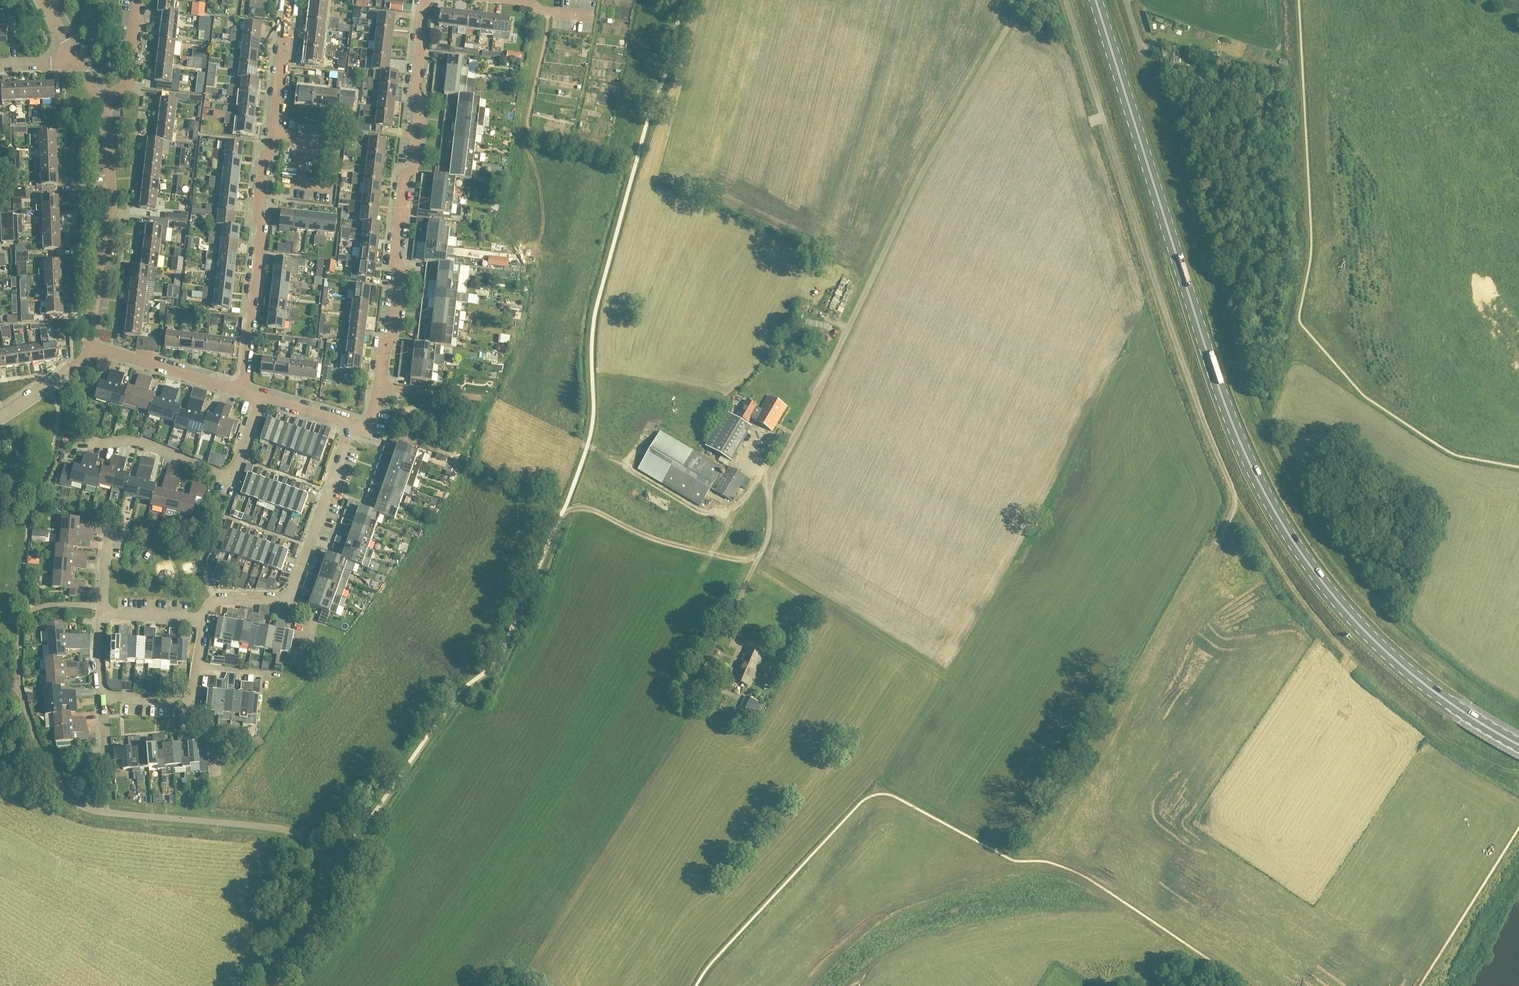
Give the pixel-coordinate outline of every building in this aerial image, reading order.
[(158,13),(163,14),(163,13),(173,15),(174,14),(179,15),(179,10),(174,9),(175,1),(168,0),(159,0),(158,13)] [(255,9),(263,10),(264,1),(260,1),(260,0),(256,0),(255,9)] [(312,8),(327,10),(328,0),(333,1),(332,2),(341,3),(342,0),(312,0),(312,8)] [(194,3),(192,16),(203,18),(205,4),(200,4),(194,3)] [(403,5),(396,4),(391,3),(390,10),(402,12),(403,5)] [(312,8),(310,22),(339,25),(339,20),(331,19),(330,20),(326,20),(327,10),(312,8)] [(265,19),(266,10),(263,10),(255,9),(254,18),(265,19)] [(439,26),(453,28),(455,12),(441,11),(439,26)] [(453,28),(452,34),(458,35),(459,29),(466,30),(468,14),(455,12),(453,28)] [(19,13),(8,14),(9,27),(20,26),(19,13)] [(174,14),(173,15),(163,13),(163,14),(161,27),(177,29),(179,15),(174,14)] [(466,30),(480,31),(482,16),(468,14),(466,30)] [(359,27),(364,28),(393,31),(395,17),(379,16),(378,22),(360,20),(359,27)] [(480,31),(480,35),(493,37),(494,33),(496,17),(482,16),(480,31)] [(493,37),(493,40),(509,42),(510,35),(508,35),(510,19),(496,17),(494,33),(493,37)] [(310,22),(308,35),(324,37),(325,27),(329,28),(329,29),(338,31),(339,25),(310,22)] [(231,36),(259,39),(261,25),(245,23),(244,33),(240,33),(240,31),(231,30),(231,36)] [(161,27),(160,41),(175,43),(177,29),(161,27)] [(377,33),(375,43),(391,45),(393,31),(364,28),(363,33),(372,34),(372,33),(377,33)] [(308,35),(307,49),(335,53),(336,47),(327,46),(327,48),(323,47),(324,37),(308,35)] [(243,41),(242,51),(258,53),(259,39),(231,36),(230,41),(239,42),(239,41),(243,41)] [(158,55),(174,56),(175,43),(160,41),(158,55)] [(361,50),(361,55),(390,59),(391,45),(375,43),(374,53),(370,53),(370,51),(361,50)] [(335,53),(307,49),(305,63),(321,65),(322,55),(326,55),(326,57),(335,58),(335,53)] [(228,58),(227,63),(256,66),(258,53),(242,51),(241,61),(237,60),(237,59),(228,58)] [(520,54),(507,53),(507,60),(520,61),(520,54)] [(158,55),(156,68),(172,70),(174,56),(158,55)] [(388,73),(388,72),(390,59),(361,55),(360,61),(369,62),(369,60),(373,61),(372,71),(382,72),(388,73)] [(448,59),(447,68),(468,71),(470,61),(448,59)] [(256,66),(227,63),(227,69),(236,70),(236,68),(240,68),(239,79),(243,79),(255,80),(256,66)] [(156,68),(155,82),(170,84),(169,91),(178,92),(181,71),(172,70),(156,68)] [(447,68),(446,77),(467,80),(468,71),(447,68)] [(388,72),(388,73),(382,72),(381,82),(377,81),(377,80),(368,79),(368,84),(396,88),(398,74),(388,72)] [(312,106),(316,77),(310,77),(309,85),(311,86),(310,90),(300,89),(298,104),(312,106)] [(321,78),(316,77),(312,106),(326,108),(328,92),(318,91),(318,87),(320,87),(321,78)] [(445,86),(466,89),(467,80),(446,77),(445,86)] [(255,80),(243,79),(242,89),(237,88),(238,87),(229,86),(228,91),(257,95),(259,80),(255,80)] [(340,109),(343,80),(337,80),(336,89),(338,89),(337,93),(328,92),(326,108),(340,109)] [(343,80),(340,109),(353,111),(355,95),(345,94),(346,90),(347,90),(348,81),(343,80)] [(28,101),(41,101),(41,84),(28,85),(28,101)] [(54,84),(41,84),(41,101),(55,100),(54,84)] [(395,101),(396,88),(368,84),(367,90),(376,91),(376,89),(380,90),(379,99),(395,101)] [(2,102),(15,102),(15,85),(1,86),(2,102)] [(28,85),(15,85),(15,102),(28,101),(28,85)] [(451,96),(459,97),(465,98),(466,89),(445,86),(444,95),(446,96),(451,96)] [(257,95),(228,91),(228,97),(236,98),(237,96),(241,96),(240,106),(255,108),(257,95)] [(459,97),(458,106),(479,109),(481,99),(465,98),(459,97)] [(365,106),(364,112),(393,115),(395,101),(379,99),(378,109),(374,109),(374,107),(365,106)] [(161,100),(159,114),(175,115),(177,102),(161,100)] [(226,113),(225,119),(254,122),(255,108),(240,106),(238,116),(234,116),(234,114),(226,113)] [(458,106),(457,115),(484,118),(485,109),(479,109),(458,106)] [(391,129),(393,115),(364,112),(364,117),(372,118),(373,116),(377,117),(376,127),(391,129)] [(175,115),(159,114),(158,127),(174,129),(175,115)] [(457,115),(456,124),(477,127),(483,127),(484,118),(457,115)] [(254,122),(225,119),(224,124),(233,125),(233,123),(238,124),(236,134),(252,136),(254,122)] [(456,124),(455,133),(476,136),(477,127),(456,124)] [(158,127),(156,141),(164,142),(172,143),(174,129),(158,127)] [(39,134),(40,147),(56,146),(56,133),(39,134)] [(455,133),(454,142),(475,145),(476,136),(455,133)] [(355,152),(384,155),(386,141),(370,139),(369,150),(365,149),(365,148),(358,147),(356,146),(355,152)] [(156,141),(148,140),(146,154),(162,156),(164,142),(156,141)] [(213,150),(212,155),(241,159),(243,145),(227,143),(222,142),(221,151),(213,150)] [(346,142),(345,151),(348,151),(355,152),(356,146),(358,147),(359,145),(356,144),(356,143),(346,142)] [(454,142),(453,151),(474,153),(475,145),(454,142)] [(11,150),(3,144),(0,149),(0,154),(6,158),(11,150)] [(40,147),(40,160),(57,159),(56,146),(40,147)] [(453,151),(452,160),(473,162),(479,163),(480,154),(474,153),(453,151)] [(368,157),(367,167),(383,169),(384,155),(355,152),(355,157),(364,158),(364,157),(368,157)] [(146,154),(145,168),(161,170),(162,156),(146,154)] [(225,161),(224,171),(240,173),(241,159),(212,155),(212,161),(221,162),(221,160),(225,161)] [(41,168),(36,168),(36,173),(57,172),(57,159),(40,160),(41,168)] [(452,160),(451,169),(472,171),(473,162),(452,160)] [(381,183),(383,169),(367,167),(366,177),(361,177),(362,175),(353,174),(352,179),(381,183)] [(161,170),(145,168),(143,181),(159,183),(161,170)] [(471,181),(472,171),(451,169),(450,178),(456,179),(471,181)] [(210,177),(209,183),(238,186),(240,173),(224,171),(223,181),(218,180),(219,178),(210,177)] [(57,172),(36,173),(36,187),(58,186),(57,172)] [(435,176),(433,186),(455,188),(456,179),(450,178),(435,176)] [(365,185),(363,195),(379,196),(381,183),(352,179),(351,185),(360,186),(360,184),(365,185)] [(143,181),(141,195),(157,197),(159,183),(143,181)] [(222,188),(221,198),(236,200),(238,186),(209,183),(209,188),(217,189),(218,188),(222,188)] [(433,186),(432,194),(454,197),(455,188),(433,186)] [(432,194),(431,203),(453,206),(459,207),(460,198),(454,197),(432,194)] [(157,197),(141,195),(140,209),(156,211),(157,197)] [(349,201),(349,207),(378,210),(379,196),(363,195),(362,204),(358,204),(358,202),(349,201)] [(42,207),(36,207),(36,212),(42,212),(59,211),(58,198),(42,198),(42,207)] [(236,200),(221,198),(219,208),(215,207),(215,206),(207,205),(206,210),(235,214),(236,200)] [(418,211),(417,217),(430,219),(430,217),(451,220),(451,215),(453,206),(431,203),(430,212),(418,211)] [(364,223),(376,224),(378,210),(349,207),(348,212),(357,213),(357,212),(361,212),(360,222),(364,223)] [(217,226),(223,227),(224,226),(233,227),(235,214),(206,210),(205,216),(214,217),(214,215),(219,216),(217,226)] [(42,212),(43,225),(59,224),(59,211),(42,212)] [(279,228),(279,232),(288,233),(287,242),(292,242),(295,214),(281,212),(279,228)] [(297,230),(307,231),(309,215),(295,214),(292,242),(297,243),(298,234),(297,234),(297,230)] [(314,245),(319,246),(323,217),(309,215),(307,231),(317,232),(317,236),(315,236),(314,245)] [(337,219),(323,217),(319,246),(325,246),(326,238),(324,237),(325,233),(335,234),(337,219)] [(419,232),(420,225),(429,227),(428,236),(449,238),(450,229),(445,228),(446,223),(429,221),(428,220),(417,219),(416,225),(415,232),(419,232)] [(146,226),(145,240),(160,242),(165,243),(167,222),(159,221),(158,228),(148,227),(146,226)] [(376,224),(364,223),(363,232),(359,232),(359,230),(350,229),(350,235),(378,238),(380,224),(376,224)] [(43,225),(43,238),(60,237),(59,224),(43,225)] [(209,239),(238,242),(239,228),(233,227),(224,226),(223,227),(222,236),(218,236),(218,234),(210,233),(209,239)] [(362,240),(361,250),(377,252),(378,238),(350,235),(349,240),(358,241),(358,240),(362,240)] [(428,236),(426,245),(448,247),(449,238),(428,236)] [(60,237),(43,238),(44,251),(60,250),(60,237)] [(209,239),(208,244),(217,245),(216,253),(220,254),(236,256),(238,242),(209,239)] [(145,240),(143,254),(159,256),(160,242),(145,240)] [(292,243),(291,253),(298,254),(299,244),(292,243)] [(448,247),(426,245),(425,254),(447,256),(448,247)] [(860,249),(858,259),(870,260),(871,250),(860,249)] [(347,257),(346,262),(375,266),(377,252),(361,250),(360,260),(356,259),(356,258),(347,257)] [(28,252),(15,252),(16,264),(29,263),(28,252)] [(206,263),(206,266),(235,269),(236,256),(220,254),(216,253),(215,262),(206,261),(206,263)] [(149,269),(157,270),(159,256),(143,254),(143,255),(141,254),(140,262),(142,262),(141,268),(149,269)] [(425,254),(424,263),(427,263),(431,264),(439,265),(440,265),(455,266),(457,257),(447,256),(425,254)] [(183,259),(179,258),(172,258),(171,271),(182,273),(183,259)] [(276,259),(274,273),(290,275),(297,276),(298,267),(304,268),(305,262),(292,261),(276,259)] [(45,271),(39,271),(39,276),(45,276),(61,275),(61,262),(44,263),(45,271)] [(335,262),(327,262),(326,273),(334,273),(335,262)] [(346,262),(346,268),(359,269),(358,278),(366,279),(373,280),(375,266),(346,262)] [(854,288),(862,267),(853,263),(844,284),(854,288)] [(440,265),(439,265),(438,274),(460,276),(461,267),(440,265)] [(217,281),(233,283),(235,269),(206,266),(205,271),(214,272),(214,271),(218,271),(217,281)] [(149,269),(141,268),(133,267),(131,281),(147,283),(149,269)] [(274,273),(273,287),(301,290),(302,285),(293,284),(293,285),(289,285),(290,275),(274,273)] [(438,274),(437,283),(459,285),(460,276),(438,274)] [(45,276),(45,289),(62,288),(61,275),(45,276)] [(130,294),(146,296),(147,283),(131,281),(130,294)] [(202,293),(231,297),(233,283),(217,281),(216,291),(212,291),(212,289),(203,288),(202,293)] [(459,285),(437,283),(436,292),(458,294),(459,285)] [(301,295),(301,290),(273,287),(271,300),(287,302),(288,292),(292,293),(292,294),(301,295)] [(353,301),(369,303),(370,289),(355,287),(353,301)] [(45,289),(46,302),(63,301),(62,288),(45,289)] [(436,292),(435,301),(456,303),(466,304),(467,295),(465,295),(458,294),(436,292)] [(231,297),(202,293),(202,299),(211,300),(211,298),(215,299),(214,309),(230,311),(231,297)] [(130,294),(128,308),(144,310),(151,311),(151,306),(148,305),(149,297),(146,296),(130,294)] [(286,312),(287,302),(271,300),(269,314),(298,318),(299,312),(290,311),(290,313),(286,312)] [(46,309),(40,310),(40,316),(63,315),(63,301),(46,302),(46,309)] [(351,314),(367,316),(369,303),(353,301),(351,314)] [(456,303),(435,301),(434,309),(455,312),(456,303)] [(127,322),(142,324),(144,310),(128,308),(127,322)] [(455,312),(434,309),(433,318),(459,322),(461,313),(455,312)] [(297,323),(298,318),(269,314),(268,328),(283,330),(285,320),(289,320),(289,322),(297,323)] [(350,328),(366,330),(367,316),(351,314),(350,328)] [(433,318),(432,327),(458,330),(459,322),(433,318)] [(141,338),(141,337),(142,324),(127,322),(125,336),(137,337),(141,338)] [(458,330),(432,327),(431,336),(452,339),(457,339),(458,330)] [(348,342),(364,344),(366,330),(350,328),(348,342)] [(179,350),(181,334),(167,333),(165,349),(179,350)] [(195,336),(181,334),(179,350),(193,352),(195,336)] [(208,338),(195,336),(193,352),(206,354),(208,338)] [(452,339),(431,336),(430,346),(436,346),(441,347),(451,348),(452,339)] [(222,339),(208,338),(206,354),(220,355),(222,339)] [(222,339),(220,355),(234,357),(236,341),(222,339)] [(346,356),(362,357),(364,344),(348,342),(346,356)] [(21,343),(16,343),(17,350),(19,366),(32,364),(29,348),(22,349),(21,343)] [(55,344),(42,346),(45,362),(58,360),(55,344)] [(414,353),(435,355),(440,356),(441,347),(436,346),(430,346),(415,344),(414,353)] [(42,346),(29,348),(32,364),(45,362),(42,346)] [(19,366),(17,350),(4,352),(6,368),(19,366)] [(435,355),(414,353),(413,362),(434,364),(435,355)] [(362,357),(346,356),(345,370),(361,371),(362,357)] [(261,375),(275,376),(277,360),(263,359),(261,375)] [(291,362),(277,360),(275,376),(289,378),(291,362)] [(304,364),(291,362),(289,378),(302,380),(304,364)] [(413,362),(411,371),(433,373),(434,364),(413,362)] [(318,365),(304,364),(302,380),(316,381),(318,365)] [(324,368),(323,375),(331,376),(331,369),(324,368)] [(95,399),(109,403),(118,373),(111,371),(107,385),(100,382),(95,399)] [(425,382),(431,382),(432,383),(433,373),(411,371),(410,387),(424,388),(425,382)] [(109,403),(122,407),(122,408),(123,404),(127,391),(120,389),(125,375),(118,373),(109,403)] [(127,391),(123,404),(122,408),(135,411),(136,408),(146,377),(139,375),(135,389),(128,387),(127,391)] [(154,399),(155,395),(148,393),(153,379),(146,377),(136,408),(150,412),(154,399)] [(150,412),(148,415),(162,420),(171,389),(165,387),(161,401),(154,399),(150,412)] [(179,411),(180,411),(181,407),(174,405),(178,391),(171,389),(162,420),(175,424),(176,424),(179,411)] [(755,421),(772,431),(786,407),(769,397),(761,410),(756,407),(747,401),(738,417),(747,422),(750,418),(755,421)] [(180,411),(179,411),(176,424),(175,424),(174,427),(188,431),(197,401),(190,399),(186,413),(180,411)] [(203,432),(202,432),(206,419),(200,417),(204,403),(197,401),(188,431),(202,436),(203,432)] [(203,432),(216,436),(225,405),(218,403),(214,417),(207,415),(206,419),(202,432),(203,432)] [(225,405),(216,436),(229,440),(232,433),(235,434),(239,422),(228,419),(232,407),(225,405)] [(275,423),(275,422),(270,421),(272,414),(269,412),(266,420),(267,420),(260,440),(269,443),(276,423),(275,423)] [(705,447),(731,462),(751,428),(725,413),(705,447)] [(275,422),(275,423),(276,423),(269,443),(278,446),(284,426),(283,426),(283,425),(278,424),(281,417),(277,415),(275,422)] [(284,426),(278,446),(286,449),(293,429),(292,429),(292,428),(287,427),(289,419),(286,418),(283,425),(283,426),(284,426)] [(292,429),(293,429),(286,449),(294,452),(301,432),(300,432),(300,431),(295,430),(299,419),(295,418),(292,428),(292,429)] [(301,432),(294,452),(303,455),(310,435),(309,435),(309,434),(304,433),(307,422),(304,421),(300,431),(300,432),(301,432)] [(310,435),(303,455),(312,458),(318,438),(317,438),(317,437),(312,436),(316,424),(313,423),(309,434),(309,435),(310,435)] [(317,437),(317,438),(318,438),(312,458),(320,461),(327,441),(321,439),(321,437),(323,437),(327,428),(321,426),(317,437)] [(638,470),(700,507),(710,489),(731,502),(746,477),(729,467),(723,476),(719,474),(723,468),(661,432),(638,470)] [(399,443),(392,440),(391,444),(398,446),(396,451),(396,452),(396,454),(419,462),(422,454),(421,453),(399,445),(399,443)] [(393,462),(419,471),(422,463),(419,462),(396,454),(396,452),(396,451),(384,447),(382,453),(387,454),(388,452),(395,455),(393,460),(393,462)] [(92,455),(89,454),(85,453),(81,467),(74,465),(74,468),(65,465),(60,485),(71,487),(72,483),(84,486),(92,455)] [(102,472),(101,472),(95,470),(98,456),(92,455),(84,486),(98,489),(99,485),(98,485),(102,472)] [(99,485),(112,489),(120,458),(113,456),(109,470),(102,468),(101,472),(102,472),(98,485),(99,485)] [(390,468),(390,471),(416,480),(419,471),(393,462),(393,460),(381,456),(379,461),(384,463),(385,461),(392,463),(390,468)] [(112,489),(111,493),(125,496),(129,479),(130,475),(123,473),(126,459),(120,458),(112,489)] [(255,478),(256,477),(250,476),(254,466),(247,464),(241,483),(245,484),(241,495),(250,498),(257,478),(255,478)] [(387,477),(387,479),(406,486),(413,488),(416,480),(390,471),(390,468),(378,464),(377,468),(380,470),(382,469),(389,472),(387,477)] [(136,480),(129,479),(125,496),(138,499),(146,468),(139,466),(136,480)] [(155,489),(156,485),(149,484),(153,470),(146,468),(138,499),(152,502),(152,503),(155,489)] [(255,478),(257,478),(250,498),(258,501),(265,481),(264,481),(264,480),(259,479),(261,474),(263,470),(259,468),(256,477),(255,478)] [(264,481),(265,481),(258,501),(267,504),(274,484),(272,484),(272,483),(267,482),(270,475),(266,473),(264,480),(264,481)] [(403,495),(406,486),(387,479),(387,477),(375,473),(374,476),(379,478),(386,480),(384,485),(384,488),(403,495)] [(272,483),(272,484),(274,484),(267,504),(275,507),(282,487),(281,487),(281,486),(276,485),(278,478),(275,476),(272,483)] [(162,491),(155,489),(152,503),(152,502),(151,506),(165,510),(172,479),(165,477),(162,491)] [(282,487),(275,507),(284,510),(291,490),(289,490),(289,489),(284,488),(287,481),(288,478),(284,477),(283,479),(281,486),(281,487),(282,487)] [(172,479),(165,510),(178,513),(182,496),(176,494),(179,480),(172,479)] [(289,490),(291,490),(284,510),(292,513),(299,493),(298,493),(298,492),(293,491),(296,481),(293,480),(289,489),(289,490)] [(381,494),(381,496),(400,503),(403,495),(384,488),(384,485),(372,481),(370,486),(374,487),(376,486),(383,489),(381,494)] [(298,493),(299,493),(292,513),(301,516),(308,496),(301,494),(302,492),(305,493),(307,485),(301,483),(298,492),(298,493)] [(189,498),(182,496),(178,513),(192,516),(196,500),(203,501),(206,487),(193,484),(189,498)] [(398,512),(400,503),(381,496),(381,494),(369,489),(368,493),(380,497),(378,502),(378,505),(398,512)] [(358,515),(357,517),(377,524),(380,515),(375,513),(374,513),(360,508),(361,505),(349,500),(347,508),(351,509),(353,508),(359,510),(358,515)] [(375,513),(380,515),(394,520),(398,512),(378,505),(378,502),(371,500),(370,503),(377,506),(374,513),(375,513)] [(354,525),(374,533),(377,524),(357,517),(358,515),(346,510),(344,514),(356,518),(355,523),(354,525)] [(57,532),(61,532),(93,535),(93,528),(79,527),(80,520),(62,518),(58,518),(57,532)] [(354,527),(352,532),(351,534),(371,541),(374,533),(354,525),(355,523),(343,519),(341,524),(347,527),(349,526),(349,525),(354,527)] [(221,551),(230,554),(237,534),(236,534),(230,531),(233,523),(226,520),(222,532),(218,543),(223,545),(221,551)] [(236,534),(237,534),(230,554),(238,557),(245,537),(244,537),(239,535),(242,525),(239,524),(236,534)] [(349,540),(348,542),(368,550),(371,541),(351,534),(352,532),(341,528),(339,533),(343,535),(344,533),(351,535),(349,540)] [(244,537),(245,537),(238,557),(247,560),(254,540),(253,540),(248,538),(250,531),(247,530),(244,537)] [(60,546),(73,547),(73,548),(77,548),(77,547),(78,541),(90,542),(92,542),(93,535),(61,532),(57,532),(56,546),(60,546)] [(253,540),(254,540),(247,560),(255,563),(262,543),(261,543),(256,541),(259,534),(255,533),(253,540)] [(261,543),(262,543),(255,563),(264,566),(271,546),(270,546),(265,544),(267,537),(264,535),(261,543)] [(264,566),(272,569),(279,549),(278,549),(278,548),(274,547),(275,542),(277,542),(278,538),(273,536),(270,546),(271,546),(264,566)] [(345,551),(371,560),(374,551),(368,550),(348,542),(349,540),(338,536),(336,542),(340,543),(341,541),(348,544),(346,549),(345,551)] [(278,549),(279,549),(272,569),(281,572),(288,552),(282,550),(284,545),(286,544),(287,541),(281,539),(278,548),(278,549)] [(342,560),(347,562),(354,564),(368,569),(371,560),(345,551),(346,549),(335,545),(333,545),(332,549),(333,550),(335,551),(336,549),(345,552),(342,560)] [(53,548),(53,556),(55,558),(55,560),(87,562),(87,555),(73,554),(73,548),(73,547),(60,546),(56,546),(56,547),(53,548)] [(321,550),(320,554),(327,556),(325,561),(325,563),(350,572),(351,573),(354,564),(347,562),(342,560),(327,555),(328,553),(321,550)] [(317,561),(317,562),(324,565),(322,570),(322,572),(347,581),(350,572),(325,563),(325,561),(318,559),(317,561)] [(55,560),(53,574),(71,575),(72,568),(86,569),(87,562),(55,560)] [(217,565),(211,580),(219,583),(224,567),(217,565)] [(347,581),(341,579),(322,572),(322,570),(315,567),(314,571),(321,573),(319,578),(319,580),(344,589),(347,581)] [(71,575),(53,574),(52,588),(70,589),(69,597),(84,598),(85,584),(70,582),(71,575)] [(316,587),(316,589),(341,598),(344,589),(319,580),(319,578),(308,574),(306,579),(311,581),(313,580),(318,582),(316,587)] [(313,595),(313,597),(338,606),(341,598),(316,589),(316,587),(305,583),(303,587),(309,589),(310,589),(315,590),(313,595)] [(338,606),(313,597),(313,595),(306,593),(305,596),(312,599),(309,606),(334,615),(336,613),(338,606)] [(336,615),(343,617),(349,600),(342,597),(336,615)] [(219,619),(215,640),(224,642),(223,645),(227,646),(231,647),(232,643),(231,643),(232,638),(226,637),(227,629),(226,629),(228,621),(232,621),(234,610),(228,609),(227,616),(225,615),(224,620),(219,619)] [(239,611),(234,610),(232,621),(228,621),(226,629),(227,629),(226,637),(232,638),(231,643),(232,643),(240,645),(244,624),(237,623),(239,611)] [(251,625),(244,624),(240,645),(249,647),(248,650),(256,651),(256,648),(256,647),(257,642),(250,641),(252,633),(251,633),(252,625),(257,626),(259,615),(253,613),(251,625)] [(256,648),(265,650),(269,629),(262,627),(264,616),(259,615),(257,626),(252,625),(251,633),(252,633),(250,641),(257,642),(256,647),(256,648)] [(269,629),(265,650),(273,651),(273,654),(277,655),(280,656),(281,653),(281,652),(280,652),(281,647),(275,646),(276,637),(277,630),(281,630),(283,619),(278,618),(276,624),(274,624),(273,629),(269,629)] [(289,620),(283,619),(281,630),(277,630),(276,637),(275,646),(281,647),(280,652),(281,652),(281,653),(290,654),(294,633),(287,632),(289,620)] [(46,624),(48,645),(80,643),(79,636),(65,637),(64,630),(63,623),(46,624)] [(121,638),(124,638),(125,627),(119,627),(119,639),(112,638),(110,663),(127,664),(127,660),(127,655),(120,654),(120,645),(121,645),(121,638)] [(131,627),(125,627),(124,638),(121,638),(121,645),(120,645),(120,654),(127,655),(127,660),(136,661),(137,640),(130,639),(131,627)] [(146,640),(150,640),(150,628),(144,628),(144,640),(137,640),(136,661),(145,661),(144,665),(152,665),(152,662),(152,661),(152,656),(145,655),(145,647),(146,647),(146,640)] [(156,629),(150,628),(150,640),(146,640),(146,647),(145,647),(145,655),(152,656),(152,661),(152,662),(161,662),(162,641),(155,641),(156,629)] [(172,641),(175,641),(175,630),(170,629),(169,641),(162,641),(161,662),(170,663),(170,666),(177,666),(178,663),(178,662),(177,662),(177,658),(171,657),(171,648),(172,648),(172,641)] [(181,630),(175,630),(175,641),(172,641),(172,648),(171,648),(171,657),(177,658),(177,662),(178,662),(178,663),(187,664),(188,642),(181,642),(181,630)] [(66,651),(80,650),(80,643),(48,645),(49,659),(62,658),(66,658),(66,651)] [(749,687),(763,655),(747,648),(733,680),(749,687)] [(63,665),(62,658),(49,659),(45,659),(46,673),(78,671),(77,664),(63,665)] [(47,687),(61,686),(65,686),(64,679),(78,678),(78,671),(46,673),(47,687)] [(222,709),(216,708),(217,701),(216,701),(217,693),(221,692),(222,680),(217,680),(215,692),(208,691),(206,712),(215,713),(215,716),(222,717),(223,714),(222,714),(222,709)] [(231,715),(234,694),(227,693),(228,681),(222,680),(221,692),(217,693),(216,701),(217,701),(216,708),(222,709),(222,714),(223,714),(222,717),(222,720),(231,721),(231,715)] [(247,720),(248,716),(247,716),(248,712),(241,711),(242,703),(241,703),(242,695),(246,695),(247,683),(242,682),(241,690),(238,691),(238,694),(234,694),(231,715),(240,716),(240,719),(247,720)] [(118,683),(112,683),(107,683),(108,687),(111,689),(114,691),(122,691),(122,683),(118,683)] [(247,716),(248,716),(257,717),(259,696),(252,695),(253,684),(247,683),(246,695),(242,695),(241,703),(242,703),(241,711),(248,712),(247,716)] [(149,693),(159,693),(159,685),(149,685),(149,693)] [(61,693),(61,686),(47,687),(43,687),(44,702),(76,699),(76,692),(61,693)] [(740,708),(753,714),(758,703),(745,697),(740,708)] [(63,714),(71,713),(77,712),(76,699),(44,702),(45,716),(53,715),(63,714)] [(54,729),(86,726),(86,719),(71,720),(71,713),(63,714),(53,715),(54,729)] [(88,724),(88,732),(98,732),(97,723),(88,724)] [(87,733),(86,726),(54,729),(55,743),(56,743),(56,746),(58,748),(69,747),(70,745),(70,742),(73,741),(72,734),(87,733)] [(182,744),(184,744),(184,736),(184,733),(177,734),(178,743),(177,744),(172,745),(174,766),(174,769),(190,768),(190,765),(189,760),(183,760),(182,752),(183,752),(182,744)] [(165,770),(165,767),(164,766),(164,762),(157,762),(156,754),(157,754),(157,746),(160,746),(159,735),(153,736),(153,739),(146,740),(147,747),(149,768),(157,767),(158,771),(165,770)] [(174,766),(172,745),(165,745),(164,735),(159,735),(160,746),(157,746),(157,754),(156,754),(157,762),(164,762),(164,766),(165,767),(174,766)] [(184,736),(184,744),(182,744),(183,752),(182,752),(183,760),(189,760),(190,765),(199,764),(198,754),(198,743),(188,744),(188,736),(184,736)] [(140,772),(140,769),(140,768),(139,768),(139,763),(132,764),(131,756),(132,755),(131,748),(134,748),(134,737),(128,738),(128,748),(114,749),(115,761),(122,761),(123,770),(132,769),(132,773),(140,772)] [(140,769),(149,768),(147,747),(140,747),(139,737),(134,737),(134,748),(131,748),(132,755),(131,756),(132,764),(139,763),(139,768),(140,768),(140,769)] [(207,754),(198,754),(199,764),(200,772),(208,772),(207,754)]
